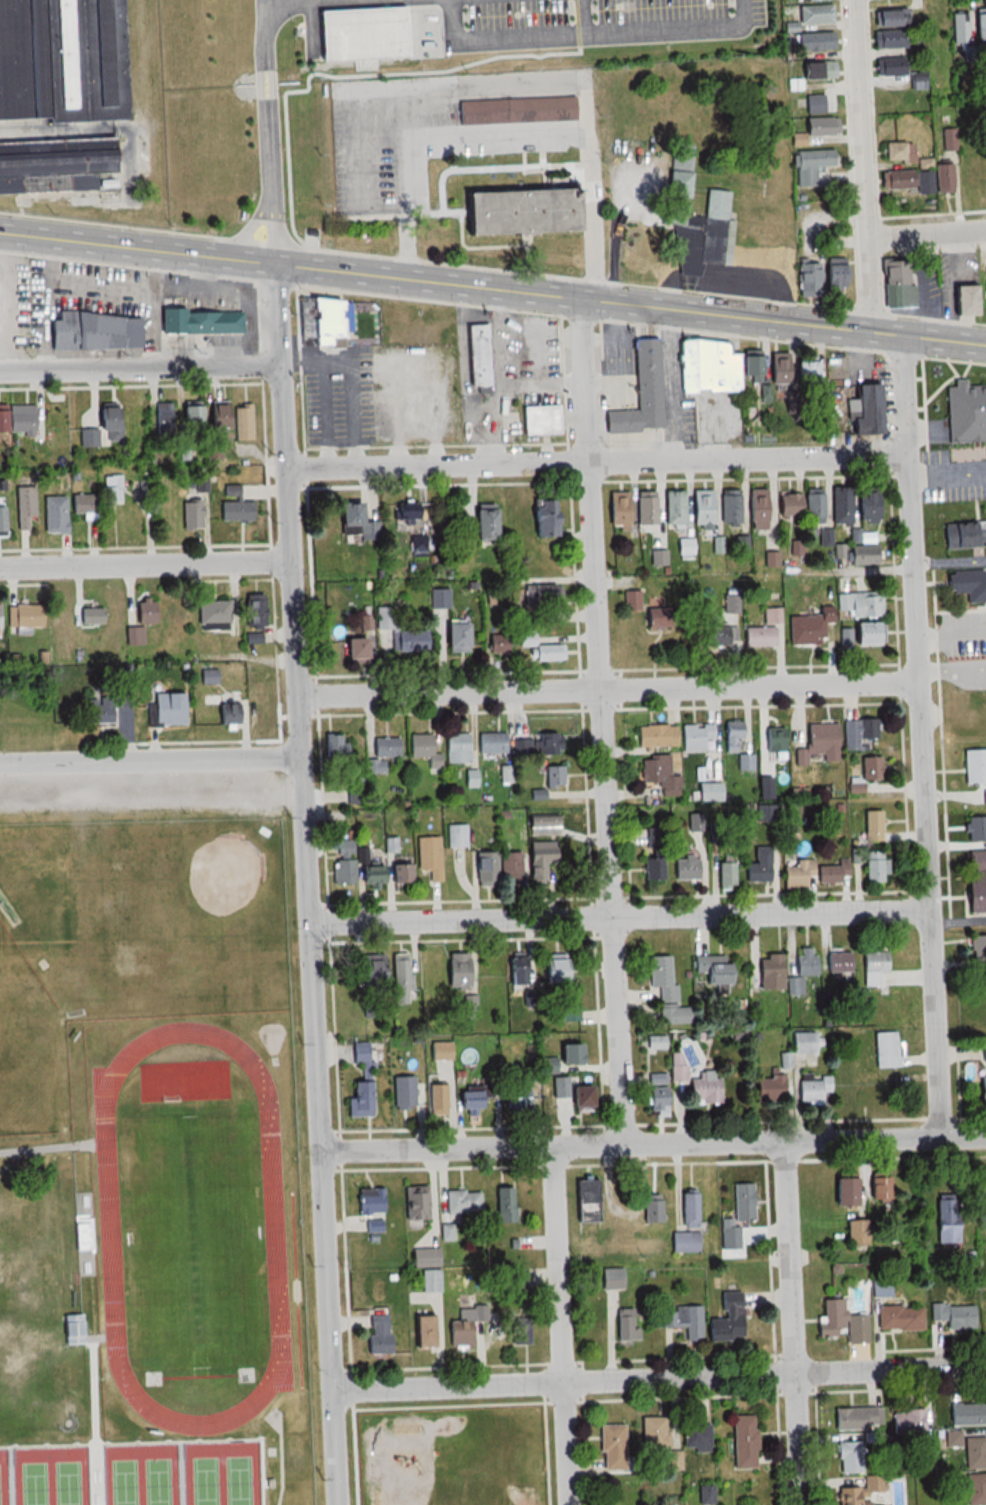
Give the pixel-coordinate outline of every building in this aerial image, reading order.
[(136,123),(0,129),(0,0),(130,0),(136,123)] [(798,6),(798,23),(831,23),(831,6),(798,6)] [(320,10),(415,7),(417,59),(322,62),(320,10)] [(872,10),(872,25),(907,25),(907,10),(872,10)] [(968,13),(952,13),(952,43),(968,43),(968,13)] [(973,42),(985,42),(985,13),(973,13),(973,42)] [(872,30),(872,48),(904,48),(904,30),(872,30)] [(831,33),(794,33),(794,50),(831,50),(831,33)] [(906,75),(906,59),(875,59),(875,75),(906,75)] [(801,61),(801,78),(832,78),(832,61),(801,61)] [(826,96),(805,96),(805,113),(826,113),(826,96)] [(457,100),(458,123),(576,121),(576,98),(457,100)] [(802,117),(802,136),(835,136),(835,117),(802,117)] [(913,162),(913,142),(884,142),(884,162),(913,162)] [(672,168),(694,168),(694,144),(672,144),(672,168)] [(816,166),(835,165),(834,149),(794,151),(796,188),(817,186),(816,166)] [(959,160),(959,191),(976,191),(976,160),(959,160)] [(952,164),(935,164),(935,191),(952,191),(952,164)] [(730,264),(733,220),(725,220),(728,191),(705,189),(703,217),(687,215),(691,172),(666,170),(661,224),(677,225),(673,273),(695,274),(696,261),(730,264)] [(880,170),(880,189),(915,189),(915,170),(880,170)] [(465,174),(578,171),(580,221),(466,224),(465,174)] [(882,308),(916,308),(915,285),(906,285),(906,260),(882,261),(882,308)] [(796,296),(818,296),(818,262),(796,262),(796,296)] [(846,263),(821,263),(821,289),(846,289),(846,263)] [(976,313),(976,285),(950,285),(950,313),(976,313)] [(299,300),(301,348),(345,346),(343,298),(299,300)] [(240,333),(240,311),(159,311),(159,333),(240,333)] [(138,315),(55,315),(55,320),(46,320),(46,349),(138,349),(138,315)] [(487,387),(486,325),(465,325),(466,387),(487,387)] [(635,410),(604,411),(604,432),(660,430),(657,339),(633,339),(635,410)] [(680,393),(740,391),(740,376),(758,376),(757,355),(726,355),(726,340),(678,341),(680,393)] [(785,383),(785,353),(767,353),(767,383),(785,383)] [(790,362),(790,383),(812,383),(812,362),(790,362)] [(965,386),(963,379),(952,380),(953,387),(945,388),(947,443),(973,442),(972,424),(984,424),(983,417),(985,416),(985,385),(965,386)] [(877,433),(876,385),(846,385),(847,411),(850,411),(850,433),(877,433)] [(786,412),(799,412),(799,392),(786,392),(786,412)] [(153,404),(153,428),(173,428),(173,404),(153,404)] [(206,429),(227,429),(227,405),(206,405),(206,429)] [(233,439),(250,439),(250,405),(233,405),(233,439)] [(6,432),(33,432),(33,406),(6,406),(6,432)] [(180,429),(200,429),(200,406),(180,406),(180,429)] [(521,435),(558,434),(557,406),(520,407),(521,435)] [(80,430),(80,447),(123,446),(122,408),(94,409),(94,429),(80,430)] [(69,496),(70,513),(81,513),(81,519),(97,518),(96,502),(122,502),(121,475),(111,475),(111,486),(98,486),(98,495),(69,496)] [(140,480),(140,523),(154,523),(154,480),(140,480)] [(238,486),(219,486),(220,521),(254,520),(253,501),(239,502),(238,486)] [(832,522),(850,522),(850,486),(832,486),(832,522)] [(878,486),(855,486),(855,523),(878,523),(878,486)] [(14,487),(14,529),(26,529),(26,516),(33,516),(33,487),(14,487)] [(721,523),(740,523),(740,489),(721,489),(721,523)] [(768,489),(748,489),(748,528),(768,528),(768,489)] [(822,519),(822,489),(804,489),(804,519),(822,519)] [(711,490),(690,490),(690,524),(711,524),(711,490)] [(683,491),(663,491),(663,524),(683,524),(683,491)] [(607,525),(617,525),(617,530),(626,530),(626,492),(607,492),(607,525)] [(655,524),(655,492),(636,492),(636,524),(655,524)] [(799,494),(779,494),(779,519),(799,519),(799,494)] [(64,532),(64,497),(42,497),(42,532),(64,532)] [(181,529),(201,529),(201,499),(181,499),(181,529)] [(535,500),(535,514),(526,514),(526,536),(557,536),(557,500),(535,500)] [(335,503),(336,526),(351,526),(351,532),(360,532),(360,538),(373,537),(372,521),(358,522),(357,502),(335,503)] [(424,530),(424,504),(392,504),(392,525),(413,525),(413,530),(424,530)] [(470,509),(470,539),(496,539),(496,509),(470,509)] [(942,547),(985,547),(985,522),(942,523),(942,547)] [(820,545),(831,545),(830,529),(820,530),(820,545)] [(859,534),(860,542),(875,541),(874,533),(859,534)] [(412,548),(425,546),(424,535),(411,537),(412,548)] [(695,557),(693,538),(676,539),(678,559),(695,557)] [(845,545),(845,564),(877,564),(877,545),(845,545)] [(945,573),(946,594),(965,593),(966,604),(985,604),(985,572),(945,573)] [(522,584),(522,604),(560,604),(560,584),(522,584)] [(436,589),(436,651),(464,651),(464,622),(449,622),(448,589),(436,589)] [(624,590),(624,612),(642,612),(642,627),(665,627),(665,607),(642,607),(642,590),(624,590)] [(881,617),(881,592),(838,592),(838,617),(881,617)] [(244,627),(261,627),(261,594),(244,594),(244,627)] [(738,612),(738,595),(724,595),(724,612),(738,612)] [(135,601),(135,622),(154,622),(154,601),(135,601)] [(197,629),(229,629),(229,601),(197,601),(197,629)] [(39,628),(39,605),(8,605),(8,628),(39,628)] [(427,651),(427,630),(393,630),(393,607),(374,607),(374,629),(391,629),(391,652),(427,651)] [(779,607),(763,608),(764,623),(780,622),(779,607)] [(788,645),(823,645),(823,623),(833,623),(833,607),(819,607),(819,616),(788,616),(788,645)] [(105,608),(77,608),(77,624),(105,624),(105,608)] [(510,652),(510,619),(488,619),(488,652),(510,652)] [(881,623),(840,623),(840,645),(881,645),(881,623)] [(703,624),(703,645),(736,645),(736,625),(703,624)] [(126,645),(143,645),(143,627),(126,627),(126,645)] [(777,627),(743,627),(743,646),(777,646),(777,627)] [(518,646),(529,646),(529,660),(563,660),(563,644),(535,644),(535,629),(518,629),(518,646)] [(342,659),(362,659),(362,638),(342,638),(342,659)] [(201,683),(215,683),(215,671),(201,671),(201,683)] [(113,707),(132,707),(132,690),(83,691),(83,723),(113,723),(113,707)] [(151,693),(151,725),(184,725),(184,693),(151,693)] [(240,702),(225,702),(225,695),(206,695),(206,702),(211,702),(211,725),(240,725),(240,702)] [(843,721),(843,751),(883,751),(882,720),(843,721)] [(724,753),(737,752),(738,771),(755,771),(755,754),(744,754),(744,721),(723,721),(724,753)] [(716,724),(681,724),(681,751),(704,751),(704,739),(716,739),(716,724)] [(794,749),(795,764),(837,763),(836,724),(806,725),(807,749),(794,749)] [(675,725),(636,725),(636,748),(675,748),(675,725)] [(785,729),(765,729),(765,752),(785,752),(785,729)] [(478,753),(508,753),(508,733),(478,733),(478,753)] [(516,754),(560,754),(560,733),(535,733),(535,739),(516,739),(516,754)] [(470,763),(470,734),(445,734),(445,763),(470,763)] [(431,735),(409,735),(409,757),(428,757),(428,768),(442,768),(442,754),(431,754),(431,735)] [(367,774),(387,774),(386,758),(401,757),(401,738),(371,739),(372,760),(366,760),(367,774)] [(963,751),(963,784),(985,784),(985,751),(963,751)] [(679,775),(669,776),(669,755),(640,756),(640,783),(660,783),(660,797),(680,796),(679,775)] [(564,766),(545,766),(545,789),(564,789),(564,766)] [(697,783),(697,802),(720,802),(720,783),(697,783)] [(755,822),(776,822),(776,805),(755,805),(755,822)] [(864,843),(882,843),(882,811),(864,811),(864,843)] [(557,817),(527,817),(527,836),(557,836),(557,817)] [(966,818),(966,841),(985,841),(985,818),(966,818)] [(465,846),(464,826),(447,826),(447,847),(465,846)] [(440,882),(439,836),(415,837),(416,872),(427,872),(427,882),(440,882)] [(557,842),(527,842),(528,878),(545,878),(545,864),(557,863),(557,842)] [(969,845),(985,845),(985,913),(969,913),(969,845)] [(770,848),(754,848),(754,864),(744,864),(744,883),(770,883),(770,848)] [(496,853),(496,852),(474,853),(475,885),(520,883),(519,852),(496,853)] [(864,883),(887,883),(887,852),(864,852),(864,883)] [(662,881),(662,853),(643,853),(643,881),(662,881)] [(735,856),(717,856),(717,886),(735,886),(735,856)] [(697,880),(697,857),(673,857),(673,880),(697,880)] [(354,860),(332,860),(332,884),(382,883),(382,865),(354,865),(354,860)] [(812,860),(794,860),(794,868),(782,868),(782,888),(804,888),(804,877),(812,877),(812,860)] [(816,867),(816,884),(846,884),(846,860),(837,860),(837,867),(816,867)] [(406,864),(388,864),(388,883),(406,883),(406,864)] [(969,956),(985,956),(985,937),(969,937),(969,956)] [(788,995),(803,994),(802,975),(817,975),(817,956),(810,956),(809,949),(795,949),(795,978),(788,978),(788,995)] [(888,952),(862,952),(862,986),(880,986),(880,973),(888,973),(888,952)] [(826,953),(826,972),(852,972),(852,953),(826,953)] [(392,1004),(409,1004),(409,954),(391,954),(392,1004)] [(445,990),(467,990),(467,954),(445,954),(445,990)] [(382,955),(362,955),(362,984),(382,984),(382,955)] [(566,956),(541,956),(541,983),(566,983),(566,956)] [(659,988),(659,1003),(678,1003),(677,983),(671,983),(670,956),(648,957),(648,988),(659,988)] [(782,956),(757,956),(757,991),(782,991),(782,956)] [(503,986),(528,986),(528,959),(503,958),(503,986)] [(701,959),(701,988),(735,988),(735,959),(701,959)] [(464,1010),(473,1010),(473,997),(464,997),(464,1010)] [(580,1005),(560,1005),(560,1022),(580,1022),(580,1005)] [(874,1068),(897,1068),(896,1032),(873,1033),(874,1068)] [(664,1048),(664,1037),(647,1037),(647,1049),(664,1048)] [(376,1044),(351,1044),(351,1064),(362,1064),(362,1070),(376,1070),(376,1044)] [(431,1060),(451,1060),(451,1044),(436,1044),(436,1051),(431,1051),(431,1060)] [(557,1064),(583,1064),(583,1045),(557,1046),(557,1058),(540,1059),(541,1074),(557,1074),(557,1064)] [(685,1053),(671,1053),(671,1081),(685,1081),(685,1053)] [(666,1084),(666,1074),(648,1074),(648,1084),(666,1084)] [(985,1101),(985,1076),(977,1076),(977,1101),(985,1101)] [(782,1077),(755,1077),(755,1100),(782,1100),(782,1077)] [(414,1078),(392,1078),(392,1109),(414,1109),(414,1078)] [(568,1088),(568,1078),(552,1078),(552,1099),(569,1099),(569,1113),(590,1112),(590,1087),(568,1088)] [(689,1079),(689,1104),(719,1104),(719,1079),(689,1079)] [(823,1094),(832,1094),(832,1079),(797,1079),(797,1105),(823,1105),(823,1094)] [(370,1083),(351,1083),(351,1098),(346,1098),(346,1118),(370,1118),(370,1083)] [(444,1116),(444,1085),(427,1085),(427,1116),(444,1116)] [(646,1087),(646,1115),(667,1115),(667,1087),(646,1087)] [(456,1088),(455,1111),(481,1112),(482,1100),(490,1100),(490,1090),(456,1088)] [(531,1089),(502,1091),(503,1113),(532,1112),(531,1089)] [(888,1202),(888,1177),(869,1177),(869,1202),(888,1202)] [(831,1207),(854,1207),(854,1179),(831,1179),(831,1207)] [(752,1184),(733,1184),(733,1221),(752,1221),(752,1184)] [(427,1221),(427,1188),(404,1188),(404,1221),(427,1221)] [(356,1190),(356,1218),(354,1218),(354,1224),(369,1224),(369,1217),(384,1217),(384,1190),(356,1190)] [(496,1223),(514,1223),(514,1190),(496,1190),(496,1223)] [(445,1214),(479,1214),(479,1192),(444,1193),(445,1214)] [(698,1194),(680,1194),(680,1229),(698,1229),(698,1194)] [(661,1223),(661,1196),(643,1196),(643,1223),(661,1223)] [(935,1244),(957,1244),(957,1200),(935,1200),(935,1244)] [(868,1221),(847,1221),(847,1247),(868,1247),(868,1221)] [(720,1228),(720,1251),(739,1251),(739,1228),(720,1228)] [(670,1253),(698,1253),(698,1233),(670,1233),(670,1253)] [(411,1249),(411,1268),(439,1268),(439,1249),(411,1249)] [(621,1269),(599,1269),(599,1289),(621,1289),(621,1269)] [(743,1293),(720,1293),(721,1320),(705,1320),(706,1340),(744,1339),(743,1293)] [(845,1344),(867,1343),(867,1314),(844,1315),(843,1299),(821,1300),(822,1325),(816,1326),(816,1336),(845,1335),(845,1344)] [(976,1305),(930,1306),(930,1320),(945,1320),(945,1330),(976,1329),(976,1305)] [(457,1308),(458,1330),(447,1330),(448,1347),(469,1346),(468,1321),(486,1321),(486,1307),(457,1308)] [(922,1330),(922,1307),(877,1307),(877,1330),(922,1330)] [(685,1328),(685,1341),(701,1341),(701,1308),(661,1308),(661,1328),(685,1328)] [(615,1310),(615,1340),(636,1340),(636,1310),(615,1310)] [(82,1345),(82,1316),(60,1316),(60,1345),(82,1345)] [(365,1336),(365,1354),(392,1354),(391,1316),(370,1317),(370,1336),(365,1336)] [(436,1349),(436,1317),(411,1317),(411,1349),(436,1349)] [(511,1344),(529,1344),(529,1319),(511,1319),(511,1344)] [(985,1426),(985,1404),(949,1404),(949,1426),(985,1426)] [(881,1407),(833,1408),(834,1430),(882,1429),(881,1407)] [(925,1434),(925,1409),(892,1409),(892,1434),(925,1434)] [(754,1468),(754,1416),(731,1416),(731,1469),(754,1468)] [(641,1418),(641,1447),(666,1447),(666,1418),(641,1418)] [(683,1449),(709,1449),(709,1420),(683,1420),(683,1449)] [(600,1470),(624,1470),(624,1424),(600,1424),(600,1470)] [(948,1446),(961,1446),(962,1432),(949,1432),(948,1446)] [(964,1437),(964,1468),(985,1468),(985,1437),(964,1437)] [(862,1472),(862,1442),(836,1442),(836,1472),(862,1472)] [(667,1467),(678,1468),(680,1454),(669,1452),(667,1467)] [(965,1474),(966,1495),(949,1495),(949,1504),(985,1504),(985,1474),(965,1474)] [(869,1492),(883,1492),(882,1475),(863,1476),(864,1488),(836,1489),(837,1504),(870,1504),(869,1492)]
